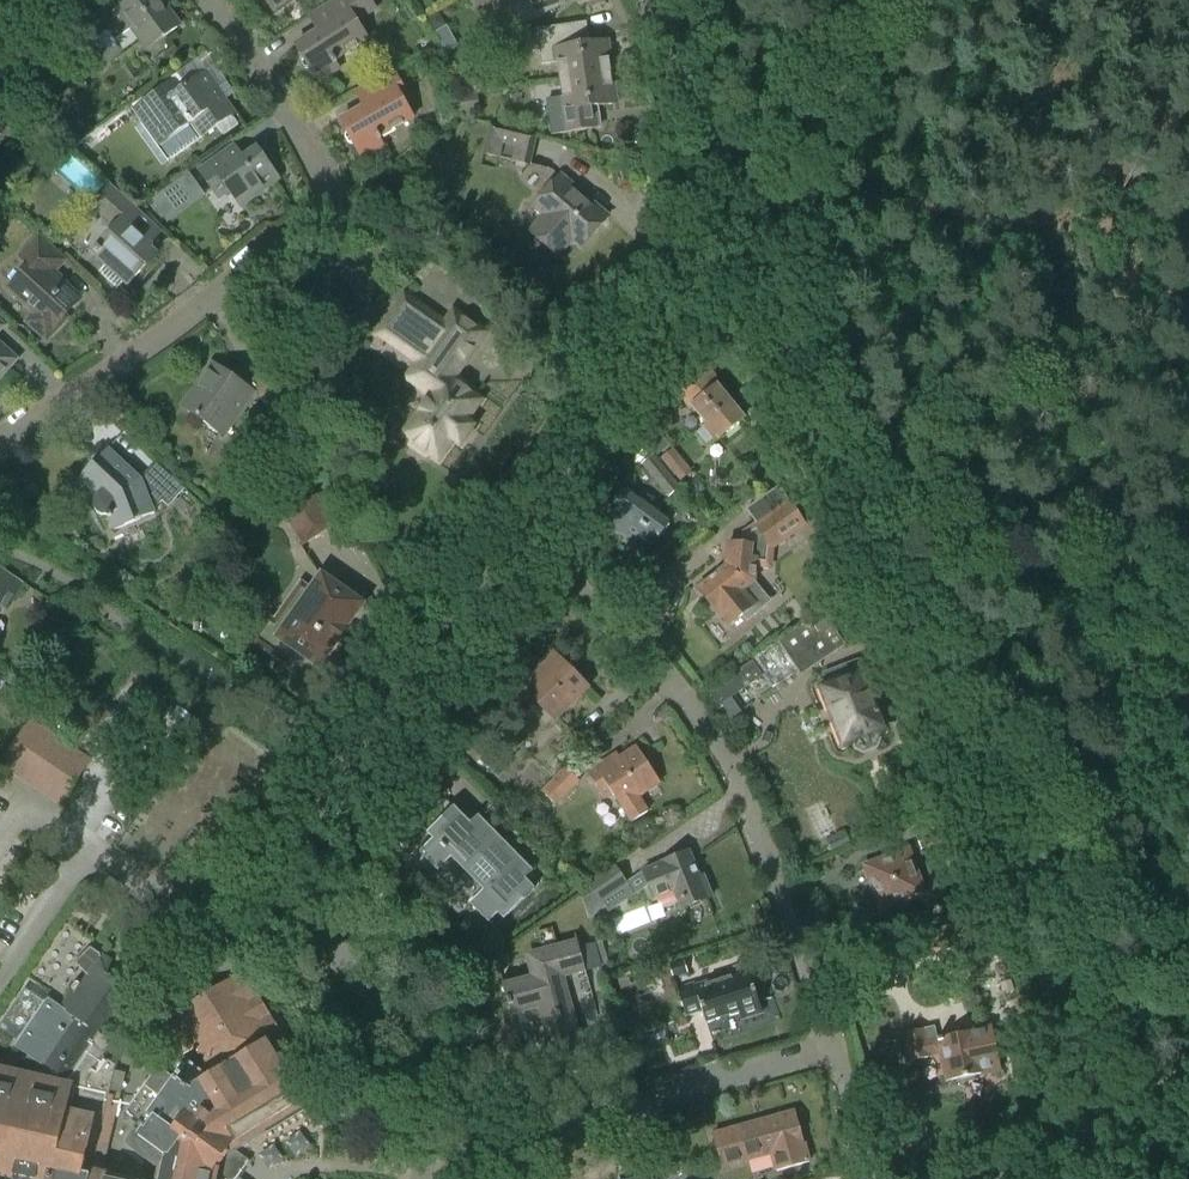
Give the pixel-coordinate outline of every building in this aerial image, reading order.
[(79,14),(86,29),(97,45),(108,36),(113,43),(133,30),(147,49),(180,25),(162,0),(125,0),(109,11),(101,0),(92,0),(79,14)] [(273,10),(287,0),(265,0),(273,10)] [(302,58),(301,62),(304,68),(310,69),(318,82),(339,69),(335,63),(337,62),(336,60),(368,39),(356,21),(376,9),(370,0),(336,0),(309,17),(318,31),(295,46),(302,58)] [(513,8),(495,18),(503,33),(521,24),(522,26),(560,6),(557,0),(508,0),(513,8)] [(440,28),(442,21),(438,14),(426,21),(433,32),(440,28)] [(558,62),(560,79),(610,73),(609,60),(611,60),(609,41),(583,45),(580,24),(537,30),(542,64),(558,62)] [(182,70),(130,107),(168,161),(217,125),(224,135),(242,122),(225,99),(234,93),(236,87),(231,81),(226,82),(217,88),(207,73),(192,84),(182,70)] [(413,118),(403,99),(408,96),(394,71),(356,93),(364,108),(340,121),(347,132),(345,137),(348,143),(354,144),(363,158),(383,146),(379,140),(381,139),(380,137),(413,118)] [(610,73),(560,79),(563,98),(547,100),(552,134),(595,128),(592,107),(618,104),(615,85),(612,85),(610,73)] [(460,95),(451,96),(453,114),(463,112),(460,95)] [(78,133),(63,120),(54,131),(69,143),(78,133)] [(483,154),(530,165),(537,135),(491,124),(483,154)] [(219,199),(230,191),(241,207),(279,179),(257,148),(233,165),(224,152),(199,171),(219,199)] [(170,220),(206,192),(188,168),(151,196),(170,220)] [(530,231),(537,238),(557,255),(572,239),(582,247),(606,217),(561,176),(535,206),(544,215),(530,231)] [(94,251),(108,264),(103,269),(104,275),(116,286),(121,285),(126,280),(129,283),(154,255),(150,252),(150,246),(151,246),(133,229),(144,217),(109,185),(91,205),(116,228),(94,251)] [(80,298),(54,274),(64,263),(40,240),(22,259),(32,267),(10,290),(36,314),(28,322),(44,337),(47,334),(52,334),(64,320),(64,315),(80,298)] [(313,241),(300,253),(312,265),(325,254),(313,241)] [(470,260),(468,290),(483,291),(485,261),(470,260)] [(405,295),(383,325),(423,353),(417,362),(406,378),(431,396),(404,434),(439,459),(453,439),(461,445),(474,426),(467,420),(480,400),(466,390),(469,386),(449,373),(480,328),(454,309),(445,322),(405,295)] [(17,359),(0,344),(0,378),(17,359)] [(220,433),(225,436),(255,393),(211,363),(181,406),(205,423),(208,427),(215,433),(220,433)] [(706,427),(698,433),(706,443),(717,434),(720,438),(743,419),(717,387),(720,384),(708,370),(707,370),(679,393),(706,427)] [(281,394),(263,404),(280,436),(298,426),(281,394)] [(184,488),(157,462),(141,480),(107,447),(78,479),(96,495),(95,496),(94,502),(94,507),(98,511),(102,514),(108,514),(109,517),(110,516),(115,527),(154,513),(153,510),(162,501),(168,506),(184,488)] [(662,459),(680,481),(692,472),(674,450),(662,459)] [(644,464),(671,497),(682,489),(654,455),(644,464)] [(687,485),(696,496),(706,489),(696,477),(687,485)] [(308,487),(280,505),(304,541),(331,524),(308,487)] [(725,566),(698,589),(717,612),(729,626),(743,615),(757,603),(746,589),(755,582),(757,565),(770,567),(772,548),(805,525),(778,487),(747,509),(756,523),(744,531),(743,545),(728,543),(725,566)] [(617,506),(605,522),(643,551),(655,534),(659,537),(669,523),(623,490),(613,503),(617,506)] [(581,495),(573,506),(585,514),(593,503),(581,495)] [(5,598),(10,601),(22,584),(0,570),(0,605),(5,598)] [(259,644),(289,665),(299,651),(318,665),(361,604),(322,577),(311,592),(301,585),(259,644)] [(822,613),(778,643),(797,670),(841,640),(832,626),(843,618),(834,605),(822,613)] [(778,643),(753,660),(764,675),(772,687),(797,670),(778,643)] [(520,680),(556,716),(585,687),(549,651),(520,680)] [(753,660),(707,691),(717,706),(731,697),(764,675),(753,660)] [(858,661),(817,676),(822,688),(844,745),(853,742),(856,748),(864,752),(876,748),(879,739),(877,732),(885,729),(863,672),(862,672),(858,661)] [(76,699),(71,709),(80,714),(86,705),(76,699)] [(3,765),(62,805),(93,758),(33,719),(3,765)] [(606,784),(631,824),(650,811),(641,798),(661,784),(636,745),(612,760),(609,756),(585,771),(597,789),(606,784)] [(489,750),(482,759),(493,770),(501,762),(489,750)] [(541,791),(555,806),(580,782),(565,767),(541,791)] [(484,889),(470,903),(489,922),(498,912),(504,918),(535,888),(524,878),(532,870),(478,816),(471,823),(454,806),(427,833),(433,839),(420,852),(438,870),(451,857),(484,889)] [(916,836),(921,850),(948,840),(943,826),(916,836)] [(844,831),(825,839),(831,852),(850,844),(844,831)] [(865,866),(881,911),(925,894),(909,849),(865,866)] [(664,863),(643,871),(654,898),(674,890),(682,909),(711,897),(703,876),(699,878),(689,852),(663,862),(664,863)] [(578,888),(588,919),(607,907),(604,902),(629,885),(614,864),(578,888)] [(977,891),(962,897),(968,911),(983,905),(977,891)] [(996,936),(986,939),(992,960),(1002,957),(996,936)] [(539,1006),(558,1075),(589,1066),(584,1047),(582,1047),(563,976),(585,970),(579,946),(577,940),(529,953),(535,978),(523,982),(522,979),(503,984),(511,1014),(539,1006)] [(599,966),(593,942),(579,946),(585,970),(599,966)] [(101,1178),(105,1162),(94,1159),(96,1151),(106,1153),(119,1095),(109,1093),(115,1065),(103,1056),(112,1042),(97,1032),(126,988),(106,975),(111,961),(99,952),(98,953),(90,948),(75,963),(85,972),(60,1008),(48,999),(16,1046),(41,1064),(34,1074),(36,1075),(29,1086),(0,1079),(0,1178),(105,1178),(101,1178)] [(683,961),(669,965),(673,977),(687,973),(683,961)] [(735,974),(695,987),(694,983),(676,989),(685,1016),(702,1011),(705,1020),(737,1010),(740,1019),(762,1012),(748,970),(746,963),(733,967),(735,974)] [(219,1171),(229,1178),(244,1158),(234,1151),(264,1132),(261,1126),(304,1100),(270,1044),(277,1040),(239,977),(175,1015),(215,1076),(211,1078),(188,1062),(175,1079),(174,1078),(173,1079),(159,1069),(125,1116),(138,1124),(128,1137),(127,1139),(127,1142),(127,1143),(129,1146),(163,1171),(161,1178),(217,1178),(219,1171)] [(909,1061),(929,1057),(928,1055),(940,1052),(946,1082),(1001,1070),(992,1028),(972,1032),(972,1031),(937,1038),(938,1039),(925,1042),(923,1029),(904,1033),(909,1061)] [(771,1154),(776,1171),(810,1162),(796,1111),(712,1134),(721,1168),(771,1154)]
